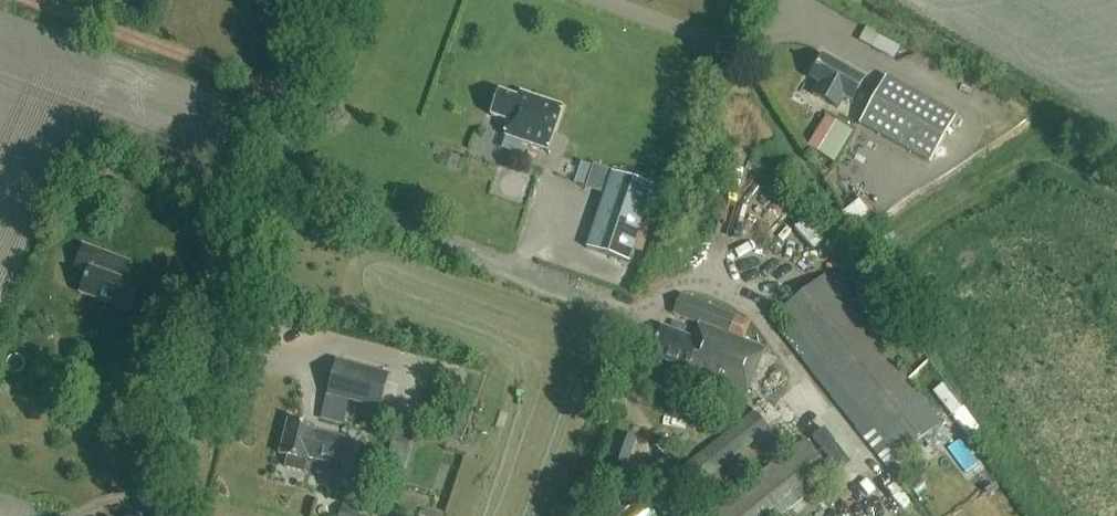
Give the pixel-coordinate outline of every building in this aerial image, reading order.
[(878,46),(899,53),(902,44),(880,38),(878,46)] [(839,108),(845,97),(850,99),(861,79),(821,58),(810,79),(818,83),(813,94),(839,108)] [(956,113),(885,74),(859,122),(930,160),(956,113)] [(497,91),(489,115),(508,122),(504,135),(543,149),(549,131),(553,132),(562,107),(519,92),(517,98),(497,91)] [(812,140),(807,148),(828,160),(834,164),(839,154),(853,132),(831,119),(826,116),(812,140)] [(458,206),(525,229),(542,178),(486,159),(478,181),(468,177),(458,206)] [(586,248),(628,263),(654,187),(611,172),(586,248)] [(847,208),(861,232),(879,220),(865,197),(847,208)] [(81,246),(74,266),(87,271),(79,293),(130,312),(139,286),(124,281),(101,273),(107,255),(81,246)] [(823,275),(778,311),(896,460),(941,424),(823,275)] [(680,294),(672,313),(698,324),(691,339),(660,326),(649,354),(680,367),(678,371),(744,399),(765,350),(727,334),(734,317),(680,294)] [(389,374),(335,360),(326,395),(379,410),(389,374)] [(951,416),(961,408),(942,383),(932,391),(951,416)] [(687,493),(767,429),(754,412),(673,476),(687,493)] [(312,431),(313,428),(287,421),(278,455),(287,457),(284,468),(302,472),(306,458),(339,466),(341,460),(347,462),(350,453),(343,451),(346,440),(312,431)] [(389,476),(406,478),(412,442),(394,440),(389,476)] [(832,475),(804,440),(709,515),(780,515),(832,475)] [(609,452),(602,472),(621,478),(628,459),(609,452)] [(372,508),(345,503),(342,515),(370,515),(372,508)]
